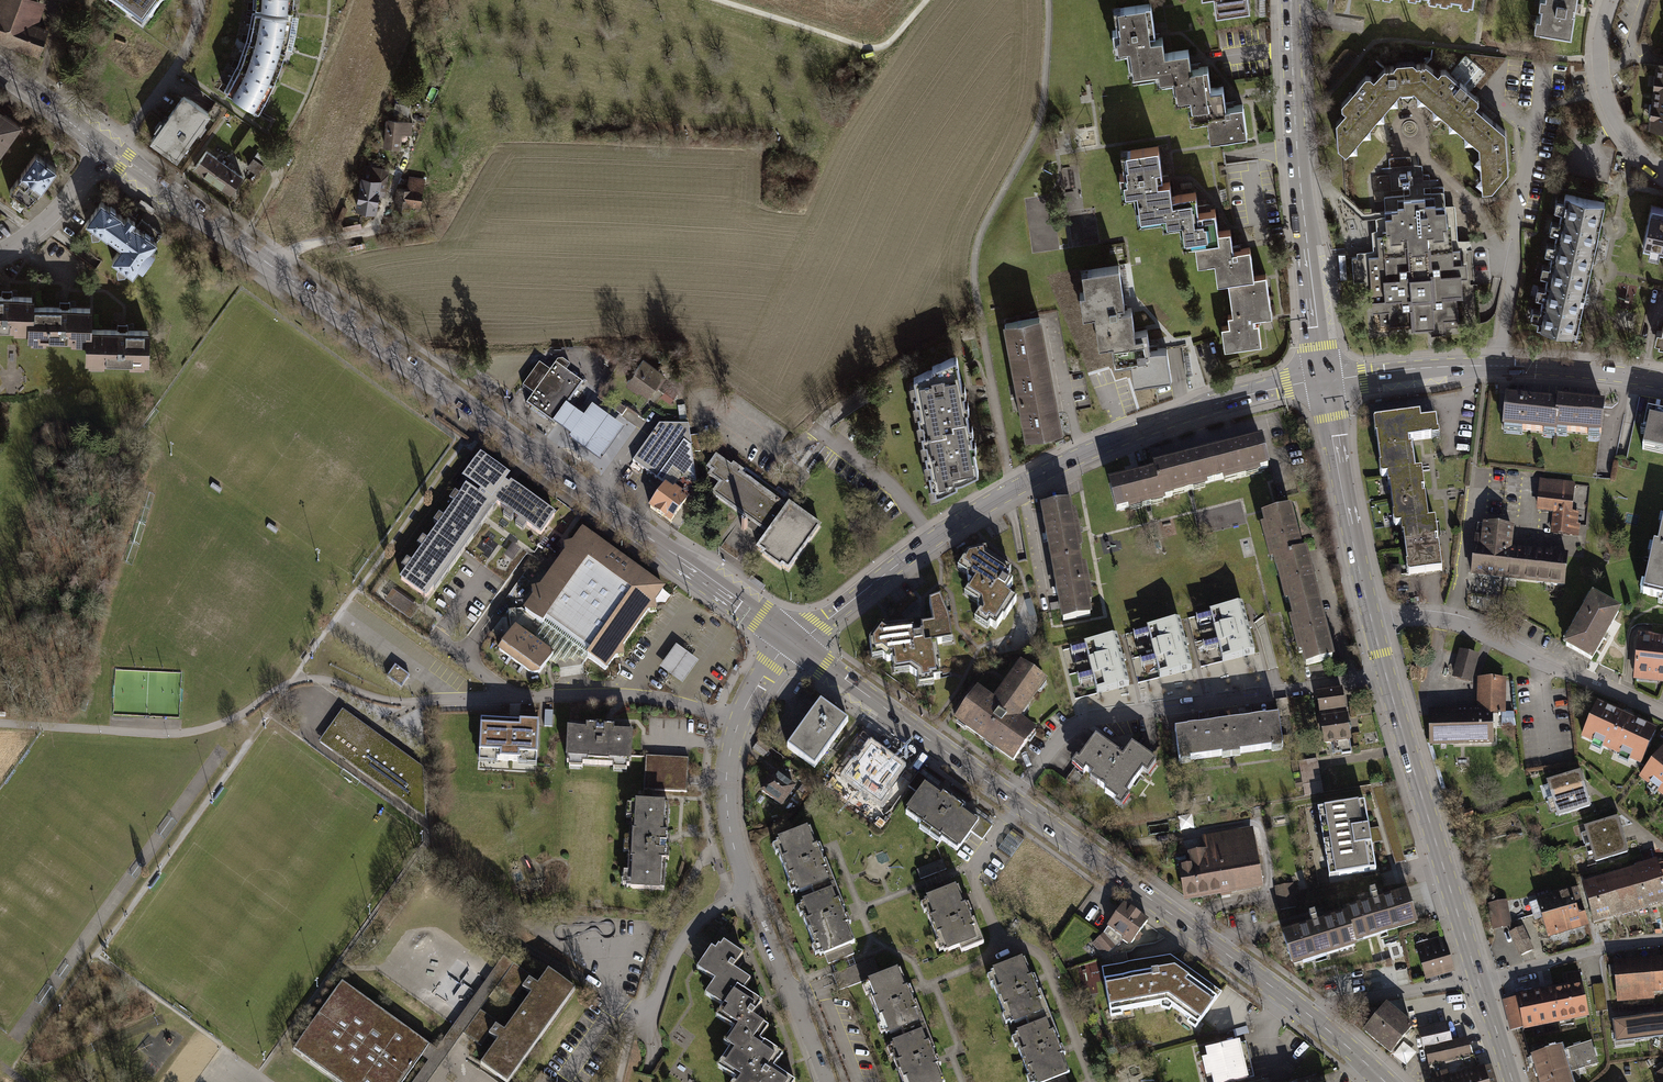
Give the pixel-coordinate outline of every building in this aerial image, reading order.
[(30,0),(5,0),(0,14),(0,41),(44,56),(53,32),(43,28),(50,7),(30,0)] [(143,24),(160,0),(116,0),(134,13),(132,16),(143,24)] [(259,10),(298,12),(299,0),(260,0),(259,10)] [(1215,17),(1249,13),(1247,0),(1213,0),(1215,17)] [(1577,0),(1548,0),(1542,0),(1541,9),(1544,9),(1543,20),(1539,19),(1537,33),(1572,38),(1577,0)] [(1131,78),(1156,74),(1154,58),(1164,56),(1162,41),(1150,42),(1149,36),(1155,35),(1151,6),(1115,11),(1117,32),(1112,33),(1114,49),(1116,48),(1117,53),(1127,52),(1131,78)] [(299,18),(298,12),(259,10),(256,40),(245,66),(231,92),(266,112),(281,84),(292,54),(299,18)] [(1177,101),(1189,99),(1212,96),(1211,90),(1208,69),(1190,72),(1187,53),(1164,56),(1154,58),(1156,74),(1157,82),(1174,80),(1177,101)] [(1342,108),(1346,111),(1336,122),(1338,147),(1345,153),(1349,148),(1357,148),(1356,140),(1363,133),(1371,133),(1371,124),(1376,117),(1385,117),(1384,108),(1390,101),(1397,101),(1397,93),(1400,89),(1414,89),(1417,92),(1418,99),(1425,99),(1433,105),(1433,113),(1441,112),(1449,119),(1449,126),(1457,126),(1465,132),(1465,140),(1473,139),(1479,145),(1479,152),(1474,158),(1481,164),(1481,173),(1475,179),(1482,185),(1482,190),(1492,190),(1508,170),(1505,131),(1475,105),(1478,102),(1478,97),(1471,91),(1500,58),(1467,54),(1450,73),(1446,70),(1441,70),(1438,74),(1426,63),(1416,64),(1416,63),(1413,60),(1396,61),(1394,64),(1394,66),(1384,66),(1374,78),(1371,75),(1365,75),(1342,103),(1342,108)] [(1658,68),(1657,79),(1652,78),(1650,94),(1655,94),(1654,108),(1649,108),(1648,123),(1652,124),(1651,133),(1662,134),(1662,69),(1658,68)] [(1223,89),(1211,90),(1212,96),(1189,99),(1192,116),(1207,114),(1211,140),(1246,135),(1242,107),(1226,110),(1223,89)] [(159,135),(153,144),(179,163),(203,130),(206,132),(212,122),(210,121),(214,115),(187,96),(166,126),(162,123),(155,132),(159,135)] [(410,108),(394,105),(392,117),(407,120),(410,108)] [(106,120),(109,116),(95,106),(92,110),(106,120)] [(24,125),(0,108),(0,159),(24,125)] [(224,122),(230,126),(234,119),(229,116),(224,122)] [(410,125),(384,123),(382,152),(399,153),(400,137),(409,137),(410,125)] [(1139,219),(1163,215),(1161,200),(1171,199),(1169,184),(1157,185),(1156,179),(1162,179),(1158,149),(1127,154),(1129,168),(1126,168),(1126,174),(1120,175),(1123,195),(1135,194),(1139,219)] [(208,178),(216,183),(229,165),(209,151),(195,171),(208,179),(208,178)] [(60,170),(40,154),(12,191),(32,207),(60,170)] [(250,170),(262,178),(271,163),(259,155),(250,170)] [(224,191),(235,199),(248,178),(229,165),(216,183),(225,189),(224,191)] [(388,169),(365,166),(357,209),(374,211),(378,188),(385,189),(388,169)] [(421,179),(408,178),(407,193),(397,192),(395,211),(419,213),(421,179)] [(1195,195),(1171,199),(1161,200),(1163,215),(1165,227),(1180,225),(1183,246),(1195,245),(1218,241),(1217,233),(1213,211),(1198,213),(1195,195)] [(1374,252),(1356,253),(1356,259),(1351,259),(1352,281),(1371,280),(1372,301),(1373,314),(1378,313),(1379,326),(1411,324),(1411,329),(1430,328),(1430,335),(1445,334),(1445,329),(1459,328),(1457,299),(1462,298),(1461,279),(1467,279),(1466,261),(1470,261),(1469,251),(1464,251),(1464,246),(1457,247),(1455,209),(1445,210),(1444,195),(1433,196),(1433,202),(1424,202),(1403,203),(1403,210),(1396,210),(1396,214),(1384,215),(1384,220),(1377,221),(1377,232),(1374,232),(1373,232),(1374,249),(1374,252)] [(141,198),(138,203),(152,212),(155,208),(141,198)] [(104,202),(90,223),(96,227),(94,230),(94,236),(102,235),(104,233),(124,247),(114,261),(121,266),(120,268),(120,275),(128,273),(129,271),(137,277),(143,268),(147,270),(159,253),(155,251),(162,242),(138,225),(140,221),(130,214),(128,218),(117,210),(118,208),(113,205),(112,207),(104,202)] [(1592,255),(1602,212),(1563,203),(1562,207),(1554,205),(1552,216),(1560,218),(1557,229),(1549,227),(1547,238),(1555,240),(1553,247),(1592,255)] [(1654,210),(1645,248),(1650,249),(1648,258),(1659,260),(1661,252),(1662,252),(1662,212),(1654,210)] [(1195,245),(1198,265),(1215,263),(1218,283),(1229,282),(1254,278),(1250,249),(1231,252),(1229,232),(1217,233),(1218,241),(1195,245)] [(1583,299),(1592,255),(1553,247),(1552,251),(1544,250),(1542,261),(1550,263),(1547,275),(1539,273),(1537,283),(1545,285),(1544,290),(1583,299)] [(1100,348),(1112,346),(1136,343),(1135,333),(1131,309),(1120,311),(1119,307),(1124,306),(1119,268),(1083,273),(1085,294),(1080,294),(1083,316),(1095,314),(1100,348)] [(1254,278),(1229,282),(1234,316),(1229,317),(1231,327),(1223,328),(1226,351),(1262,346),(1258,323),(1252,324),(1251,319),(1272,316),(1266,276),(1254,278)] [(1573,342),(1583,299),(1544,290),(1543,295),(1535,293),(1532,304),(1540,306),(1538,318),(1531,316),(1528,329),(1535,330),(1534,334),(1573,342)] [(1621,291),(1621,310),(1639,310),(1639,291),(1621,291)] [(33,337),(33,311),(34,301),(11,300),(12,296),(1,296),(1,299),(0,299),(0,333),(17,333),(17,336),(33,337)] [(74,349),(91,349),(92,329),(93,313),(66,312),(66,308),(56,308),(56,312),(33,311),(33,337),(32,347),(46,347),(46,345),(74,346),(74,349)] [(1046,358),(1039,320),(1003,327),(1011,365),(1046,358)] [(133,367),(150,368),(151,331),(126,330),(126,327),(116,327),(116,330),(92,329),(91,349),(91,367),(107,367),(107,363),(133,364),(133,367)] [(1662,333),(1658,332),(1655,343),(1659,344),(1659,347),(1662,348),(1662,329),(1662,333)] [(1147,331),(1135,333),(1136,343),(1112,346),(1115,361),(1124,360),(1125,366),(1133,365),(1136,385),(1171,380),(1167,349),(1150,352),(1147,331)] [(946,398),(963,394),(965,394),(964,387),(962,387),(956,358),(933,368),(935,374),(913,380),(914,385),(910,386),(912,398),(916,397),(918,405),(913,406),(915,417),(920,417),(949,411),(946,398)] [(1054,396),(1046,358),(1011,365),(1018,403),(1054,396)] [(527,404),(555,424),(568,406),(584,384),(567,371),(570,366),(563,360),(558,361),(550,372),(539,364),(523,387),(534,395),(527,404)] [(663,374),(643,360),(626,384),(637,392),(638,389),(648,396),(663,374)] [(954,437),(970,434),(973,434),(972,426),(969,427),(966,411),(969,410),(968,403),(965,403),(963,394),(946,398),(949,411),(920,417),(921,424),(917,425),(919,437),(923,436),(925,444),(921,445),(923,456),(927,455),(956,450),(954,437)] [(1061,434),(1054,396),(1018,403),(1025,440),(1061,434)] [(610,408),(622,416),(627,409),(615,401),(610,408)] [(1557,407),(1506,402),(1503,433),(1555,438),(1555,436),(1557,407)] [(1557,407),(1555,436),(1601,440),(1604,409),(1558,405),(1557,407)] [(584,418),(568,406),(555,424),(572,436),(569,440),(601,463),(624,429),(592,406),(584,418)] [(1647,415),(1642,435),(1646,436),(1642,454),(1662,459),(1662,419),(1647,415)] [(1381,478),(1388,477),(1415,473),(1411,449),(1409,449),(1408,442),(1431,439),(1432,441),(1440,439),(1439,435),(1437,435),(1435,422),(1420,424),(1419,418),(1373,424),(1375,438),(1377,437),(1381,467),(1379,467),(1381,478)] [(658,426),(633,462),(657,478),(667,464),(678,472),(691,454),(688,426),(658,426)] [(956,450),(927,455),(928,464),(924,465),(926,476),(930,475),(932,487),(929,488),(931,498),(956,486),(956,481),(964,480),(977,473),(973,451),(977,450),(976,442),(972,443),(970,434),(954,437),(956,450)] [(1237,452),(1208,459),(1215,487),(1223,485),(1224,489),(1261,479),(1260,476),(1268,473),(1261,446),(1237,452)] [(655,480),(665,487),(673,493),(675,490),(682,495),(680,498),(687,503),(672,524),(679,529),(700,500),(691,454),(678,472),(667,464),(657,478),(655,480)] [(732,468),(717,457),(708,469),(713,472),(709,477),(721,485),(713,495),(769,535),(756,552),(763,556),(760,560),(779,574),(782,570),(787,574),(819,530),(741,475),(743,472),(734,465),(732,468)] [(1187,465),(1156,473),(1157,477),(1163,501),(1172,498),(1173,502),(1207,493),(1206,490),(1215,487),(1208,459),(1187,465)] [(478,499),(490,507),(504,487),(508,482),(478,461),(460,486),(478,499)] [(1421,472),(1415,473),(1388,477),(1389,486),(1391,486),(1395,516),(1393,516),(1394,526),(1402,525),(1428,522),(1424,497),(1422,497),(1421,491),(1424,490),(1421,472)] [(1140,481),(1107,490),(1114,518),(1123,515),(1124,520),(1157,511),(1156,507),(1164,505),(1163,501),(1157,477),(1140,481)] [(1573,486),(1539,483),(1536,512),(1552,514),(1549,536),(1579,539),(1580,525),(1576,525),(1577,516),(1571,516),(1573,486)] [(523,532),(538,542),(552,522),(504,487),(490,507),(494,511),(503,517),(500,522),(507,527),(510,522),(516,526),(513,531),(520,536),(523,532)] [(673,493),(665,487),(650,509),(672,524),(687,503),(680,498),(682,495),(675,490),(673,493)] [(489,519),(494,511),(490,507),(478,499),(476,503),(464,494),(458,503),(452,499),(446,507),(452,511),(441,526),(436,522),(431,530),(436,533),(425,548),(420,545),(414,552),(419,556),(409,570),(404,566),(399,574),(404,578),(397,588),(424,607),(489,519)] [(1042,512),(1053,568),(1081,563),(1079,553),(1082,552),(1076,519),(1073,520),(1071,507),(1042,512)] [(1302,558),(1289,508),(1261,516),(1263,525),(1259,526),(1268,559),(1272,558),(1274,566),(1278,564),(1302,558)] [(1435,521),(1428,522),(1402,525),(1403,535),(1404,535),(1408,564),(1407,564),(1408,575),(1441,571),(1438,546),(1436,546),(1435,539),(1437,539),(1435,521)] [(1472,573),(1506,577),(1509,549),(1512,528),(1477,524),(1472,573)] [(1659,550),(1653,549),(1644,596),(1662,600),(1662,529),(1659,550)] [(664,594),(580,534),(570,549),(561,551),(563,559),(538,593),(528,596),(529,606),(521,617),(605,676),(615,663),(623,661),(622,652),(646,618),(655,617),(654,608),(664,594)] [(1506,577),(1534,580),(1538,553),(1509,549),(1506,577)] [(986,553),(965,556),(967,559),(960,568),(969,576),(969,581),(974,585),(968,596),(980,605),(982,616),(978,622),(985,627),(987,624),(994,629),(1017,597),(1010,592),(1014,585),(1006,580),(1010,573),(986,558),(986,553)] [(1567,556),(1538,553),(1534,580),(1564,584),(1567,556)] [(1319,607),(1306,557),(1302,558),(1278,564),(1280,572),(1276,573),(1285,606),(1289,605),(1291,614),(1319,607)] [(1053,568),(1063,624),(1091,618),(1090,611),(1093,610),(1086,570),(1082,570),(1081,563),(1053,568)] [(1398,569),(1389,570),(1389,579),(1398,578),(1398,569)] [(1476,594),(1491,595),(1491,580),(1476,580),(1476,594)] [(393,591),(385,601),(410,619),(418,609),(393,591)] [(1619,615),(1591,599),(1564,646),(1592,662),(1619,615)] [(879,628),(866,645),(868,664),(881,662),(889,669),(891,679),(908,676),(915,682),(917,691),(933,688),(932,682),(936,681),(934,667),(936,666),(932,644),(940,643),(939,637),(948,636),(946,622),(936,600),(929,603),(932,624),(919,626),(921,636),(911,637),(909,627),(884,631),(879,628)] [(1242,605),(1210,613),(1222,662),(1255,654),(1242,605)] [(1332,657),(1319,607),(1291,614),(1293,622),(1288,623),(1298,657),(1302,656),(1304,664),(1332,657)] [(1179,621),(1147,629),(1160,678),(1192,669),(1179,621)] [(526,642),(513,633),(495,659),(508,668),(526,642)] [(1117,637),(1084,645),(1097,694),(1129,686),(1117,637)] [(1637,639),(1633,683),(1662,685),(1662,641),(1637,639)] [(539,651),(526,642),(508,668),(521,677),(539,651)] [(698,665),(675,649),(659,672),(682,688),(698,665)] [(553,661),(539,651),(521,677),(528,682),(538,682),(553,661)] [(1461,651),(1453,677),(1469,682),(1477,656),(1461,651)] [(410,676),(395,665),(388,675),(387,677),(401,687),(402,686),(410,676)] [(1046,683),(1023,667),(995,708),(1018,724),(1046,683)] [(1479,714),(1430,714),(1430,743),(1493,741),(1492,712),(1502,712),(1502,680),(1480,679),(1479,714)] [(1342,691),(1317,695),(1324,743),(1340,740),(1342,755),(1351,753),(1346,716),(1334,718),(1332,710),(1345,708),(1342,691)] [(995,708),(977,696),(954,729),(1011,767),(1034,734),(1018,724),(995,708)] [(818,698),(784,744),(812,763),(846,718),(818,698)] [(1276,701),(1278,717),(1289,715),(1287,699),(1276,701)] [(1656,730),(1598,704),(1583,737),(1641,763),(1656,730)] [(1278,717),(1226,724),(1231,757),(1240,755),(1240,752),(1271,748),(1272,751),(1283,749),(1278,717)] [(540,725),(478,722),(475,769),(499,770),(499,766),(515,766),(514,771),(537,772),(540,725)] [(1226,724),(1175,731),(1180,764),(1191,762),(1190,760),(1221,755),(1222,758),(1231,757),(1226,724)] [(632,732),(567,728),(565,764),(568,764),(568,769),(581,770),(582,765),(612,767),(612,771),(625,772),(625,767),(630,767),(632,732)] [(759,739),(752,748),(764,757),(771,748),(759,739)] [(1118,756),(1096,741),(1075,771),(1082,777),(1085,772),(1093,778),(1091,781),(1108,793),(1107,794),(1119,803),(1117,805),(1121,808),(1128,799),(1124,796),(1141,771),(1147,775),(1154,766),(1131,750),(1128,754),(1123,762),(1117,758),(1118,756)] [(853,765),(844,777),(881,803),(889,793),(885,790),(901,768),(872,746),(856,768),(853,765)] [(1641,777),(1662,795),(1662,749),(1641,777)] [(691,758),(646,756),(644,790),(689,792),(689,779),(691,758)] [(1303,791),(1304,798),(1324,794),(1317,761),(1298,764),(1301,778),(1303,791)] [(785,807),(800,787),(777,771),(762,791),(785,807)] [(1548,781),(1553,798),(1585,789),(1579,772),(1548,781)] [(922,794),(908,813),(922,824),(919,828),(942,845),(945,841),(961,853),(975,835),(984,841),(995,826),(975,812),(974,814),(969,810),(970,808),(948,793),(947,794),(941,789),(942,787),(923,773),(912,787),(922,794)] [(1295,792),(1303,791),(1301,778),(1293,780),(1295,792)] [(1553,798),(1558,815),(1590,806),(1585,789),(1553,798)] [(1318,814),(1330,881),(1376,873),(1364,805),(1318,814)] [(668,808),(634,806),(634,811),(629,811),(628,823),(633,824),(632,843),(628,843),(627,856),(631,857),(630,877),(626,877),(625,890),(630,890),(629,894),(664,896),(668,808)] [(1622,835),(1617,818),(1586,827),(1591,845),(1622,835)] [(1260,886),(1251,829),(1204,837),(1206,852),(1190,854),(1192,865),(1179,867),(1184,897),(1185,898),(1260,886)] [(811,831),(773,846),(777,856),(780,855),(791,884),(788,886),(791,894),(810,887),(813,894),(837,885),(822,846),(818,848),(811,831)] [(1024,840),(1011,831),(999,849),(1012,858),(1024,840)] [(1627,852),(1622,835),(1591,845),(1596,862),(1627,852)] [(944,861),(917,871),(921,880),(948,871),(944,861)] [(1647,867),(1651,882),(1642,885),(1647,906),(1662,901),(1662,863),(1657,865),(1657,864),(1647,867)] [(1647,867),(1625,874),(1635,910),(1647,906),(1642,885),(1651,882),(1647,867)] [(1615,916),(1635,910),(1625,874),(1604,880),(1615,916)] [(1615,916),(1604,880),(1583,886),(1594,922),(1615,916)] [(929,902),(922,904),(926,915),(929,913),(940,943),(937,944),(940,952),(959,945),(962,953),(986,944),(971,905),(967,907),(960,890),(956,891),(953,881),(925,892),(929,902)] [(852,924),(837,885),(813,894),(816,901),(797,908),(801,919),(804,918),(815,947),(813,948),(817,959),(825,956),(828,965),(854,955),(851,946),(855,944),(848,926),(852,924)] [(1293,886),(1274,889),(1278,912),(1296,909),(1293,886)] [(1577,889),(1538,901),(1549,936),(1588,924),(1577,889)] [(1371,902),(1342,911),(1343,916),(1351,943),(1416,924),(1407,892),(1376,901),(1373,890),(1368,892),(1371,902)] [(1490,905),(1494,928),(1510,926),(1506,902),(1490,905)] [(1103,934),(1093,943),(1102,954),(1106,950),(1108,953),(1122,940),(1127,944),(1129,941),(1132,943),(1147,921),(1124,905),(1108,926),(1109,927),(1103,934)] [(1312,925),(1282,933),(1292,965),(1352,948),(1351,943),(1343,916),(1317,924),(1314,913),(1309,915),(1312,925)] [(1511,933),(1521,955),(1532,950),(1521,928),(1511,933)] [(714,951),(711,948),(698,968),(716,979),(705,994),(723,1006),(737,986),(744,990),(753,977),(736,966),(744,955),(723,941),(720,947),(718,945),(714,951)] [(1418,949),(1427,978),(1454,970),(1447,947),(1432,952),(1430,946),(1418,949)] [(1172,955),(1104,967),(1111,1009),(1168,999),(1200,1022),(1201,1019),(1222,991),(1172,955)] [(450,1052),(463,1033),(480,1010),(496,987),(514,964),(510,961),(503,956),(456,1021),(436,1049),(430,1044),(429,1045),(421,1056),(428,1061),(413,1081),(428,1081),(450,1052)] [(1662,991),(1662,957),(1613,961),(1617,1002),(1655,999),(1654,991),(1662,991)] [(876,959),(833,975),(836,983),(840,991),(882,975),(876,959)] [(1027,962),(989,976),(992,987),(996,985),(1007,1015),(1004,1016),(1007,1024),(1026,1017),(1029,1025),(1053,1016),(1038,977),(1034,979),(1027,962)] [(463,1033),(481,1046),(489,1035),(498,1041),(481,1064),(505,1081),(508,1081),(575,990),(548,970),(537,985),(529,979),(531,976),(514,964),(496,987),(514,1000),(523,989),(531,995),(504,1031),(496,1025),(498,1023),(480,1010),(463,1033)] [(904,969),(866,984),(870,994),(873,993),(884,1022),(881,1024),(884,1032),(903,1025),(906,1032),(930,1023),(924,1006),(919,1008),(904,969)] [(1567,987),(1551,990),(1557,1024),(1588,1018),(1579,973),(1564,975),(1567,987)] [(338,1081),(402,1081),(421,1056),(429,1045),(342,983),(293,1050),(338,1081)] [(1602,985),(1592,986),(1596,1011),(1600,1011),(1606,1010),(1602,985)] [(737,986),(723,1006),(717,1015),(736,1028),(726,1044),(731,1048),(747,1059),(760,1039),(769,1027),(753,1017),(762,1003),(744,990),(737,986)] [(1513,1033),(1557,1024),(1551,990),(1506,998),(1513,1033)] [(1365,1033),(1390,1053),(1412,1027),(1386,1007),(1365,1033)] [(1646,1016),(1649,1040),(1662,1038),(1662,1014),(1646,1016)] [(1053,1016),(1029,1025),(1032,1031),(1012,1038),(1017,1049),(1020,1048),(1031,1077),(1029,1078),(1030,1081),(1069,1081),(1066,1077),(1071,1075),(1064,1056),(1068,1055),(1053,1016)] [(1646,1016),(1613,1021),(1616,1044),(1649,1040),(1646,1016)] [(930,1023),(906,1032),(909,1039),(890,1046),(894,1057),(897,1056),(907,1081),(948,1081),(932,1039),(936,1038),(930,1023)] [(1425,1048),(1450,1043),(1446,1025),(1421,1031),(1425,1048)] [(760,1039),(747,1059),(731,1048),(718,1067),(735,1079),(733,1081),(795,1081),(775,1067),(783,1054),(760,1039)] [(1425,1048),(1432,1081),(1441,1081),(1478,1071),(1466,1039),(1450,1043),(1425,1048)] [(1212,1081),(1240,1081),(1254,1079),(1245,1042),(1205,1051),(1212,1081)] [(1598,1067),(1591,1046),(1559,1055),(1557,1051),(1532,1059),(1540,1081),(1568,1081),(1567,1077),(1598,1067)] [(1490,1067),(1478,1071),(1441,1081),(1495,1081),(1490,1067)]
